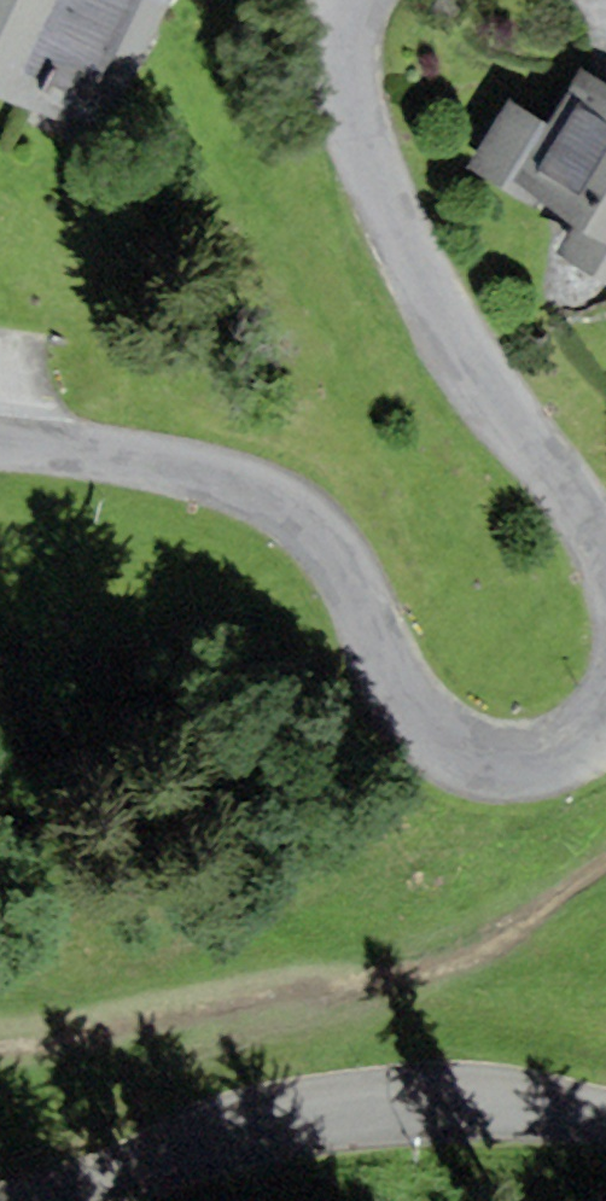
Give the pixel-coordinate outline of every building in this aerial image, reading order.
[(105,122),(169,0),(0,0),(0,67),(105,122)] [(475,161),(605,256),(605,74),(562,42),(475,161)]
